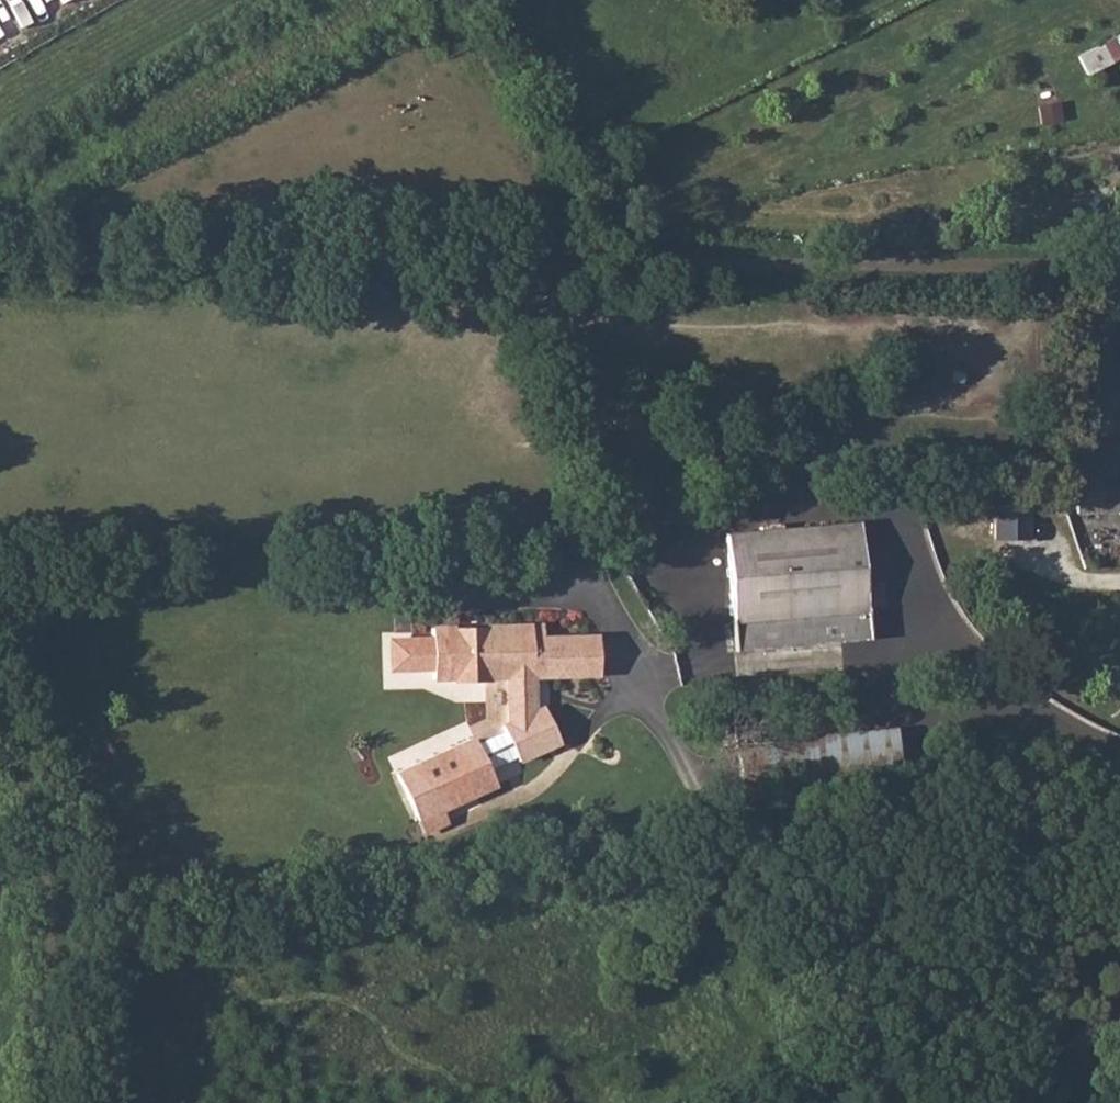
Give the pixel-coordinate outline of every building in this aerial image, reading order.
[(1104,44),(1105,46),(1080,59),(1088,76),(1114,63),(1119,60),(1119,36),(1104,44)] [(595,168),(585,174),(594,190),(603,184),(595,168)] [(1100,465),(1101,508),(1119,508),(1119,465),(1100,465)] [(998,537),(1033,539),(1034,502),(999,500),(998,537)] [(860,524),(726,534),(737,650),(870,639),(860,524)] [(369,574),(368,561),(351,562),(353,575),(369,574)] [(380,561),(368,561),(369,574),(381,573),(380,561)] [(440,639),(420,640),(421,669),(441,669),(441,679),(463,678),(463,683),(495,681),(495,677),(515,677),(516,719),(509,722),(511,726),(484,739),(482,734),(403,770),(424,815),(502,780),(495,764),(523,752),(525,756),(566,738),(551,703),(541,708),(540,676),(607,674),(605,636),(551,637),(550,625),(486,627),(486,631),(470,632),(470,627),(439,629),(440,639)] [(420,640),(398,641),(399,670),(421,669),(420,640)] [(765,796),(861,788),(896,785),(900,785),(895,728),(761,739),(765,796)] [(896,785),(861,788),(862,798),(897,795),(896,785)]
